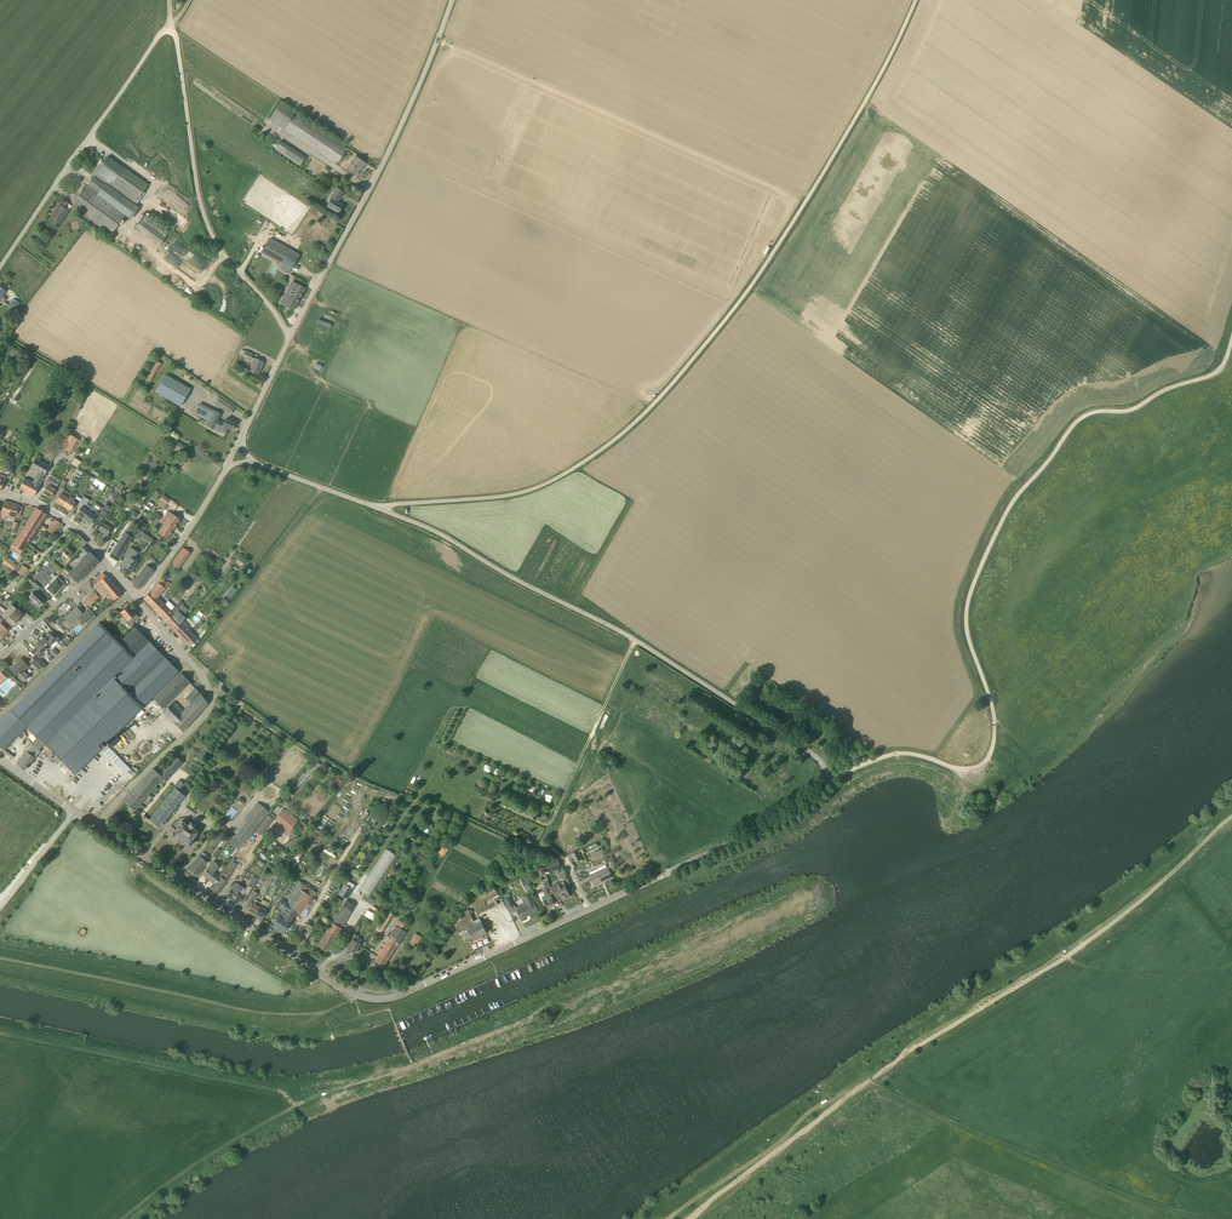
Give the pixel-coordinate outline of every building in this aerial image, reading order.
[(336,165),(347,149),(280,104),(269,120),(336,165)] [(280,140),(279,143),(274,149),(300,166),(306,157),(280,140)] [(147,185),(108,156),(94,176),(94,177),(87,186),(86,186),(72,206),(111,234),(126,214),(97,194),(104,184),(133,205),(147,185)] [(362,170),(366,164),(355,157),(347,170),(355,175),(360,169),(362,170)] [(338,213),(343,205),(337,202),(343,192),(337,188),(330,198),(332,199),(327,206),(338,213)] [(148,205),(156,210),(161,201),(153,196),(148,205)] [(65,209),(69,203),(65,201),(61,206),(60,205),(49,220),(57,226),(68,211),(65,209)] [(160,245),(165,238),(169,233),(144,215),(136,227),(160,245)] [(280,269),(285,272),(288,274),(291,269),(291,270),(299,255),(278,243),(269,238),(261,253),(270,258),(283,265),(280,269)] [(291,244),(297,247),(300,243),(294,239),(291,244)] [(293,311),(305,289),(292,282),(284,296),(288,298),(284,306),(293,311)] [(15,310),(20,303),(13,298),(9,305),(12,308),(15,310)] [(253,354),(245,350),(242,357),(250,361),(253,362),(249,371),(258,375),(264,363),(255,358),(254,359),(252,357),(253,354)] [(150,382),(161,364),(154,359),(143,378),(150,382)] [(313,367),(320,370),(322,365),(316,362),(313,367)] [(154,392),(180,406),(191,388),(165,373),(154,392)] [(226,411),(227,410),(231,404),(219,397),(214,404),(226,411)] [(224,423),(217,420),(220,414),(200,404),(195,415),(205,419),(210,422),(207,427),(213,429),(220,432),(222,428),(226,430),(227,428),(231,430),(235,423),(226,419),(224,423)] [(73,453),(80,440),(67,433),(60,446),(73,453)] [(178,442),(175,448),(181,451),(184,445),(178,442)] [(78,467),(81,461),(74,457),(71,463),(78,467)] [(50,466),(39,461),(35,458),(34,458),(29,468),(37,472),(32,483),(24,479),(19,488),(34,496),(50,466)] [(16,465),(11,463),(8,471),(12,473),(16,465)] [(50,498),(55,489),(58,485),(48,478),(45,483),(48,485),(43,493),(50,498)] [(63,506),(70,494),(64,490),(65,488),(64,487),(67,482),(63,480),(56,493),(58,494),(60,495),(56,501),(63,506)] [(112,495),(116,497),(123,484),(118,482),(112,495)] [(156,492),(152,498),(156,501),(160,494),(156,492)] [(74,505),(76,506),(78,503),(80,501),(75,499),(75,498),(70,495),(71,494),(70,494),(63,506),(70,510),(74,505)] [(170,500),(163,495),(159,499),(165,505),(166,505),(170,500)] [(83,496),(80,502),(86,505),(89,499),(83,496)] [(144,502),(138,498),(134,505),(139,508),(144,502)] [(127,506),(131,509),(133,505),(134,504),(131,501),(130,500),(126,506),(127,506)] [(1,514),(0,518),(5,520),(6,515),(7,514),(16,516),(19,517),(21,512),(17,511),(19,506),(19,505),(4,501),(1,513),(2,513),(1,514)] [(78,503),(76,506),(80,509),(77,514),(84,519),(91,507),(87,504),(86,506),(85,505),(80,501),(78,503)] [(91,507),(84,519),(91,523),(95,517),(101,521),(101,522),(105,515),(110,508),(105,505),(100,513),(91,507)] [(22,551),(34,533),(46,514),(37,507),(22,530),(12,545),(22,551)] [(180,519),(175,516),(168,511),(164,516),(161,520),(173,529),(180,519)] [(107,535),(114,523),(109,520),(106,518),(103,523),(98,529),(107,535)] [(53,534),(57,528),(61,523),(55,519),(52,524),(48,530),(53,534)] [(167,539),(173,529),(161,520),(160,521),(164,524),(158,533),(167,539)] [(133,537),(125,532),(111,553),(119,559),(133,537)] [(133,538),(136,540),(138,538),(143,541),(145,538),(137,532),(133,538)] [(180,551),(187,556),(190,552),(183,547),(180,551)] [(131,571),(137,562),(139,559),(136,556),(138,553),(130,548),(125,556),(128,558),(123,565),(131,571)] [(99,561),(89,552),(86,555),(71,570),(66,566),(62,570),(67,574),(77,583),(99,561)] [(10,568),(15,561),(7,557),(2,563),(10,568)] [(23,577),(29,569),(22,564),(16,572),(23,577)] [(140,589),(150,576),(149,576),(154,570),(147,565),(132,583),(140,589)] [(192,578),(195,574),(191,571),(181,584),(188,590),(195,580),(192,578)] [(106,576),(103,573),(95,580),(97,583),(94,586),(103,598),(108,593),(114,600),(118,597),(118,596),(122,593),(107,575),(106,576)] [(57,577),(46,589),(54,596),(65,584),(57,577)] [(39,607),(46,600),(37,591),(40,588),(34,582),(31,585),(35,590),(29,597),(32,600),(32,601),(35,604),(39,607)] [(157,612),(164,603),(158,597),(165,589),(158,582),(144,599),(157,612)] [(94,593),(93,591),(83,600),(89,607),(89,606),(91,605),(99,598),(97,595),(94,593)] [(166,622),(181,604),(182,602),(180,601),(175,607),(168,600),(166,604),(165,603),(164,603),(157,612),(157,613),(166,622)] [(186,613),(188,611),(188,609),(183,605),(184,604),(182,602),(181,604),(166,622),(166,623),(175,631),(184,620),(187,617),(184,614),(185,613),(186,613)] [(12,626),(19,618),(23,614),(12,605),(1,616),(12,626)] [(132,611),(128,606),(121,612),(128,620),(126,622),(129,626),(139,617),(133,610),(132,611)] [(71,625),(78,619),(83,625),(92,616),(87,610),(83,614),(77,607),(65,618),(71,625)] [(190,647),(194,643),(198,639),(187,627),(189,625),(184,620),(175,631),(190,647)] [(32,722),(34,724),(28,731),(38,739),(32,744),(26,751),(16,764),(25,770),(35,758),(40,751),(39,750),(44,744),(46,746),(46,745),(51,750),(63,762),(75,774),(101,748),(98,745),(103,741),(106,744),(179,671),(135,627),(119,643),(115,639),(99,622),(0,721),(0,747),(4,750),(32,722)] [(50,643),(52,645),(56,641),(58,643),(61,641),(56,634),(52,630),(49,632),(44,636),(50,643)] [(46,649),(52,645),(50,643),(44,636),(42,635),(37,639),(38,641),(45,648),(46,649)] [(46,649),(45,648),(38,641),(34,645),(38,650),(36,652),(41,658),(48,652),(47,650),(46,649)] [(58,653),(54,648),(50,652),(55,656),(58,653)] [(41,671),(47,664),(36,655),(30,661),(41,671)] [(23,681),(29,675),(24,671),(29,666),(20,658),(10,669),(23,681)] [(8,675),(3,671),(0,674),(0,676),(4,680),(8,675)] [(162,709),(189,682),(181,673),(153,700),(162,709)] [(162,713),(182,732),(208,704),(195,688),(192,690),(185,698),(191,703),(184,711),(178,704),(176,706),(172,703),(162,713)] [(135,721),(125,731),(129,736),(140,725),(135,721)] [(135,810),(162,777),(159,774),(153,769),(143,779),(124,802),(135,810)] [(164,769),(159,774),(162,777),(166,781),(171,775),(164,769)] [(510,782),(515,784),(519,776),(515,774),(510,782)] [(334,775),(328,784),(335,789),(342,781),(334,775)] [(180,781),(165,799),(176,806),(184,796),(182,794),(180,792),(185,785),(180,781)] [(550,802),(553,794),(548,791),(544,800),(550,802)] [(168,816),(176,806),(165,799),(157,809),(168,816)] [(244,844),(270,812),(257,802),(243,820),(246,822),(234,836),(244,844)] [(153,814),(149,820),(160,827),(163,822),(168,816),(157,809),(153,814)] [(287,834),(296,823),(282,812),(275,820),(279,823),(277,826),(287,834)] [(243,847),(242,846),(237,853),(224,871),(221,875),(221,876),(215,884),(214,883),(210,889),(218,894),(227,880),(231,875),(248,849),(250,850),(271,822),(274,819),(273,819),(275,816),(272,814),(270,816),(268,815),(255,831),(243,847)] [(174,835),(181,840),(188,844),(188,845),(190,846),(191,844),(190,844),(198,832),(192,828),(194,825),(190,823),(188,826),(181,822),(174,834),(173,833),(172,835),(173,836),(174,835)] [(283,843),(286,845),(291,838),(276,826),(269,836),(281,845),(283,843)] [(444,856),(449,849),(442,846),(438,853),(444,856)] [(218,848),(212,856),(216,859),(216,858),(218,856),(222,851),(218,848)] [(360,890),(370,896),(396,855),(385,848),(360,890)] [(575,862),(581,859),(579,853),(578,851),(571,854),(575,862)] [(197,876),(205,866),(208,862),(199,856),(196,860),(189,870),(197,876)] [(220,865),(214,860),(209,867),(203,875),(214,883),(215,884),(221,876),(221,875),(220,876),(215,872),(220,865)] [(294,868),(297,863),(292,860),(289,865),(294,868)] [(607,867),(605,865),(589,872),(590,875),(589,875),(592,880),(594,879),(596,885),(612,877),(607,867)] [(353,869),(350,874),(358,877),(360,872),(353,869)] [(254,886),(257,879),(252,876),(249,883),(254,886)] [(566,886),(564,881),(560,883),(552,886),(557,896),(560,894),(562,900),(567,898),(567,897),(570,896),(565,886),(566,886)] [(243,895),(240,893),(243,887),(236,882),(235,883),(234,883),(231,887),(232,888),(227,896),(238,903),(243,895)] [(347,899),(353,890),(344,884),(338,894),(347,899)] [(246,889),(244,893),(248,895),(252,887),(248,885),(246,889)] [(550,906),(555,904),(552,898),(557,896),(552,886),(543,890),(545,895),(542,897),(546,907),(549,905),(550,906)] [(420,898),(424,891),(419,887),(415,894),(420,898)] [(317,900),(312,897),(298,888),(289,902),(284,898),(278,907),(283,911),(273,927),(283,933),(295,913),(304,918),(317,900)] [(255,899),(259,893),(253,890),(247,901),(251,903),(253,898),(255,899)] [(486,895),(488,900),(499,895),(496,890),(486,895)] [(521,919),(538,911),(531,894),(522,898),(525,906),(517,910),(521,919)] [(509,908),(513,906),(509,897),(505,899),(509,908)] [(270,903),(262,899),(260,902),(258,901),(256,905),(258,906),(253,915),(262,920),(267,910),(266,910),(270,903)] [(256,905),(258,901),(255,900),(254,903),(252,902),(247,912),(253,915),(258,906),(256,905)] [(326,951),(340,929),(355,906),(346,900),(331,923),(317,945),(326,951)] [(364,915),(374,920),(377,915),(367,909),(364,915)] [(473,921),(470,913),(469,909),(463,912),(455,925),(459,934),(468,929),(473,941),(483,936),(483,935),(486,933),(480,918),(473,921)] [(382,932),(392,915),(386,911),(375,928),(377,930),(376,931),(379,933),(380,931),(382,932)] [(383,966),(386,961),(408,926),(400,921),(375,961),(383,966)] [(355,953),(358,948),(360,944),(355,941),(357,936),(352,932),(347,939),(351,941),(347,949),(355,953)] [(417,945),(422,937),(415,933),(410,941),(414,944),(417,945)]
